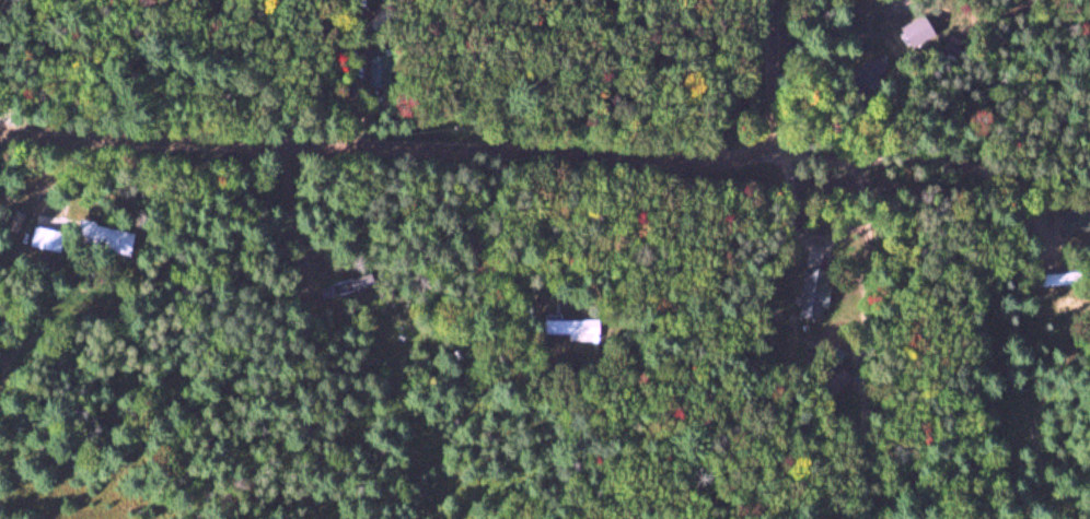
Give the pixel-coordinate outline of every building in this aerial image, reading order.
[(846,85),(856,97),(887,73),(873,55),(848,76),(852,81),(846,85)] [(127,259),(134,234),(76,219),(70,244),(127,259)] [(28,245),(54,254),(60,235),(34,226),(28,245)] [(822,322),(828,274),(802,270),(796,318),(822,322)] [(317,287),(320,299),(374,287),(372,274),(317,287)] [(1027,274),(1027,286),(1070,286),(1070,274),(1027,274)] [(542,321),(542,340),(598,340),(598,321),(542,321)]
